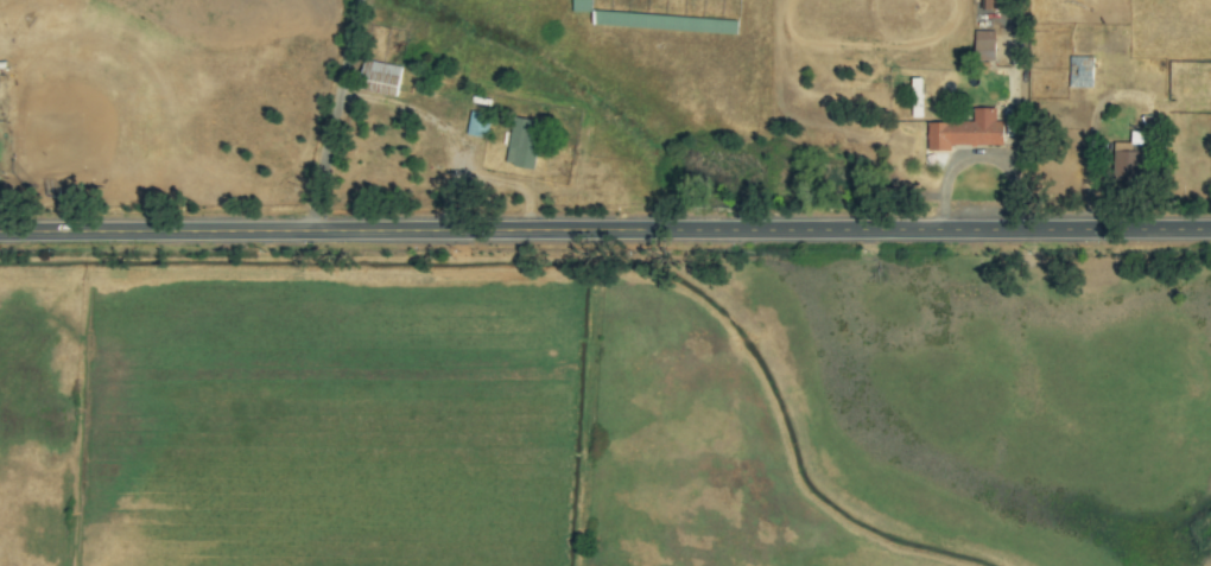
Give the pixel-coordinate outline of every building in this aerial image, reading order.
[(590,12),(590,9),(591,9),(592,0),(572,0),(572,12),(590,12)] [(982,9),(1002,9),(1002,0),(982,0),(982,9)] [(737,19),(591,12),(590,25),(736,33),(737,19)] [(995,31),(975,31),(975,61),(995,61),(995,31)] [(1069,87),(1092,88),(1093,57),(1070,56),(1069,87)] [(360,91),(398,95),(401,65),(363,61),(360,91)] [(952,145),(1003,145),(1003,121),(996,121),(996,108),(974,108),(974,122),(927,122),(927,151),(952,151),(952,145)] [(467,133),(487,139),(492,116),(471,112),(467,133)] [(508,166),(534,167),(537,119),(511,117),(508,166)] [(1142,182),(1141,142),(1112,144),(1114,183),(1142,182)]
